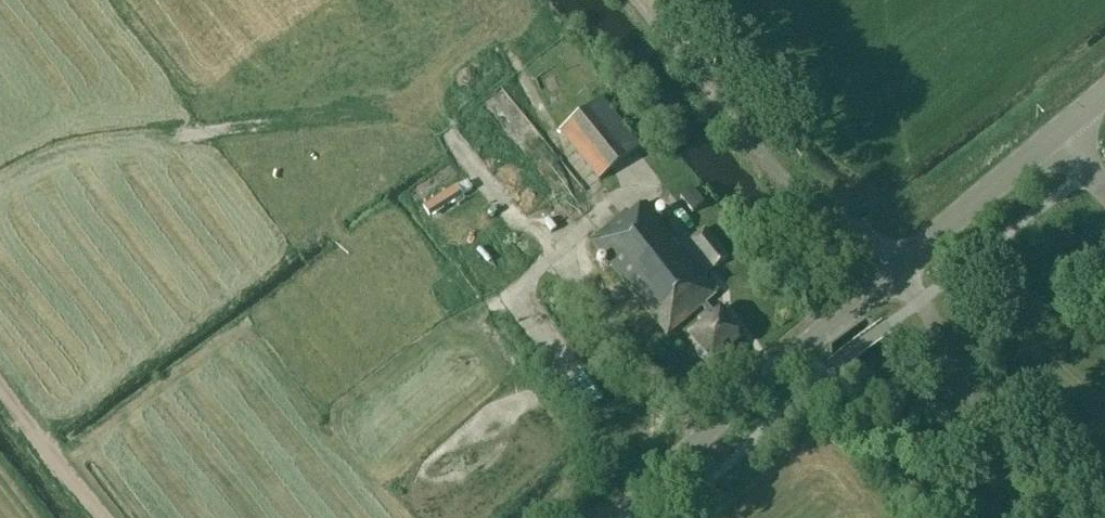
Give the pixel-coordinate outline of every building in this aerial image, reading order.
[(501,98),(484,111),(514,148),(531,134),(501,98)] [(601,98),(560,132),(598,180),(640,147),(601,98)] [(566,191),(550,166),(531,178),(488,110),(460,128),(520,221),(566,191)] [(436,176),(441,185),(456,176),(451,167),(436,176)] [(408,196),(413,203),(440,185),(434,178),(408,196)] [(689,190),(678,199),(691,214),(701,205),(689,190)] [(703,325),(690,335),(712,361),(742,337),(720,310),(715,315),(705,303),(718,292),(704,275),(702,277),(643,206),(628,218),(625,214),(592,241),(667,335),(702,306),(706,312),(698,319),(703,325)] [(704,230),(689,242),(712,270),(727,257),(704,230)] [(513,245),(522,254),(530,247),(522,237),(513,245)]
